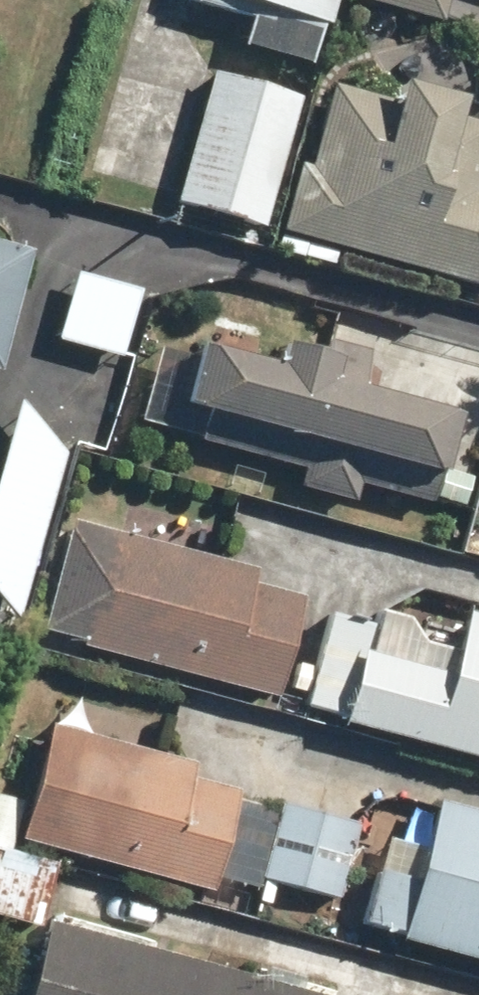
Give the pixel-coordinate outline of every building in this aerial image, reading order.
[(324,24),(330,0),(232,0),(324,24)] [(438,23),(445,0),(361,0),(438,23)] [(299,97),(210,73),(173,202),(262,227),(299,97)] [(332,85),(310,167),(295,163),(276,233),(478,288),(478,191),(472,189),(478,164),(478,121),(459,115),(464,98),(404,82),(398,103),(332,85)] [(0,243),(0,356),(28,250),(0,243)] [(136,292),(74,273),(54,342),(115,360),(136,292)] [(275,367),(198,345),(181,405),(443,477),(460,415),(332,381),(338,362),(281,346),(275,367)] [(18,403),(0,463),(0,598),(18,620),(63,453),(18,403)] [(253,569),(108,530),(77,644),(272,696),(299,597),(249,583),(253,569)] [(465,612),(448,675),(364,653),(372,623),(325,610),(300,706),(341,716),(339,724),(478,761),(478,616),(465,612)] [(193,765),(48,726),(17,840),(212,892),(239,793),(189,780),(193,765)] [(434,800),(421,847),(380,836),(357,923),(397,934),(395,942),(478,964),(478,812),(434,800)] [(352,821),(275,801),(255,880),(332,899),(352,821)] [(0,847),(0,917),(33,926),(52,862),(0,847)] [(23,994),(312,994),(43,921),(23,994)]
